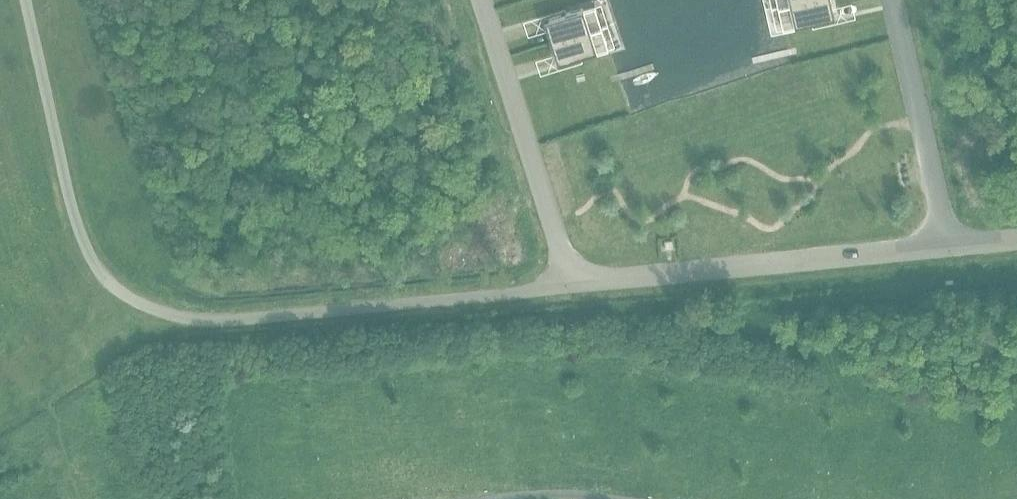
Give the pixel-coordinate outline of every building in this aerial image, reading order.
[(778,6),(783,27),(794,25),(795,26),(835,17),(831,0),(804,0),(778,6)] [(583,7),(544,19),(551,41),(601,25),(594,4),(583,8),(583,7)] [(601,25),(551,41),(558,63),(597,51),(597,50),(608,46),(601,25)] [(442,360),(460,360),(460,347),(442,348),(442,360)]
